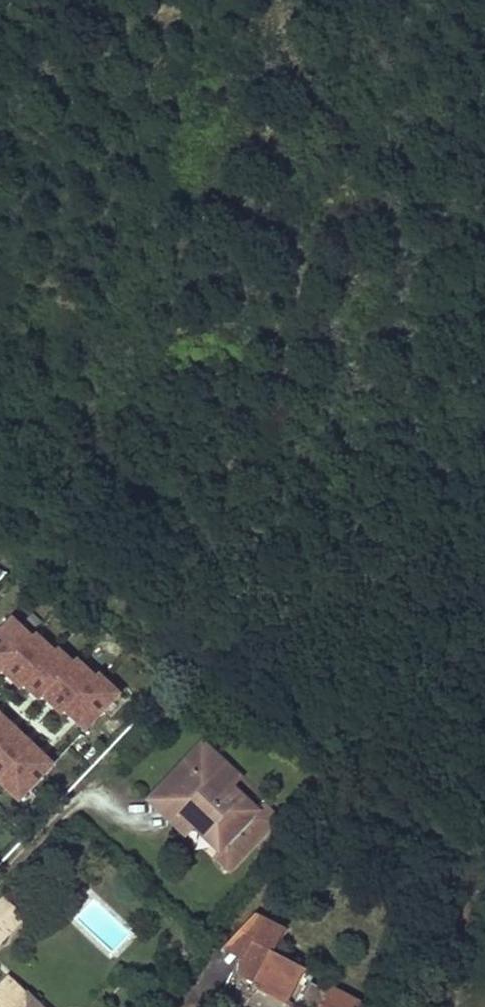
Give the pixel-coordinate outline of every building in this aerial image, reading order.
[(34,640),(14,621),(0,637),(0,676),(1,676),(34,640)] [(23,690),(56,655),(37,637),(34,640),(1,676),(20,694),(23,690)] [(42,702),(76,666),(60,651),(56,655),(23,690),(39,705),(42,702)] [(64,716),(97,681),(79,663),(76,666),(42,702),(60,719),(64,716)] [(64,716),(87,737),(124,698),(101,676),(97,681),(64,716)] [(55,768),(0,715),(0,788),(19,806),(55,768)] [(229,785),(194,752),(175,772),(184,780),(163,801),(177,814),(172,820),(172,821),(185,832),(190,826),(203,838),(197,844),(211,857),(206,863),(221,876),(267,827),(253,813),(248,819),(233,805),(228,811),(215,799),(229,785)] [(184,780),(175,772),(142,807),(165,829),(172,821),(172,820),(177,814),(163,801),(184,780)] [(0,901),(0,944),(21,921),(0,901)] [(221,994),(241,1005),(247,998),(265,1006),(355,1006),(325,989),(322,996),(305,987),(311,974),(271,952),(281,933),(250,916),(217,950),(234,960),(227,974),(229,977),(221,994)] [(4,976),(0,980),(0,1006),(36,1006),(4,976)]
